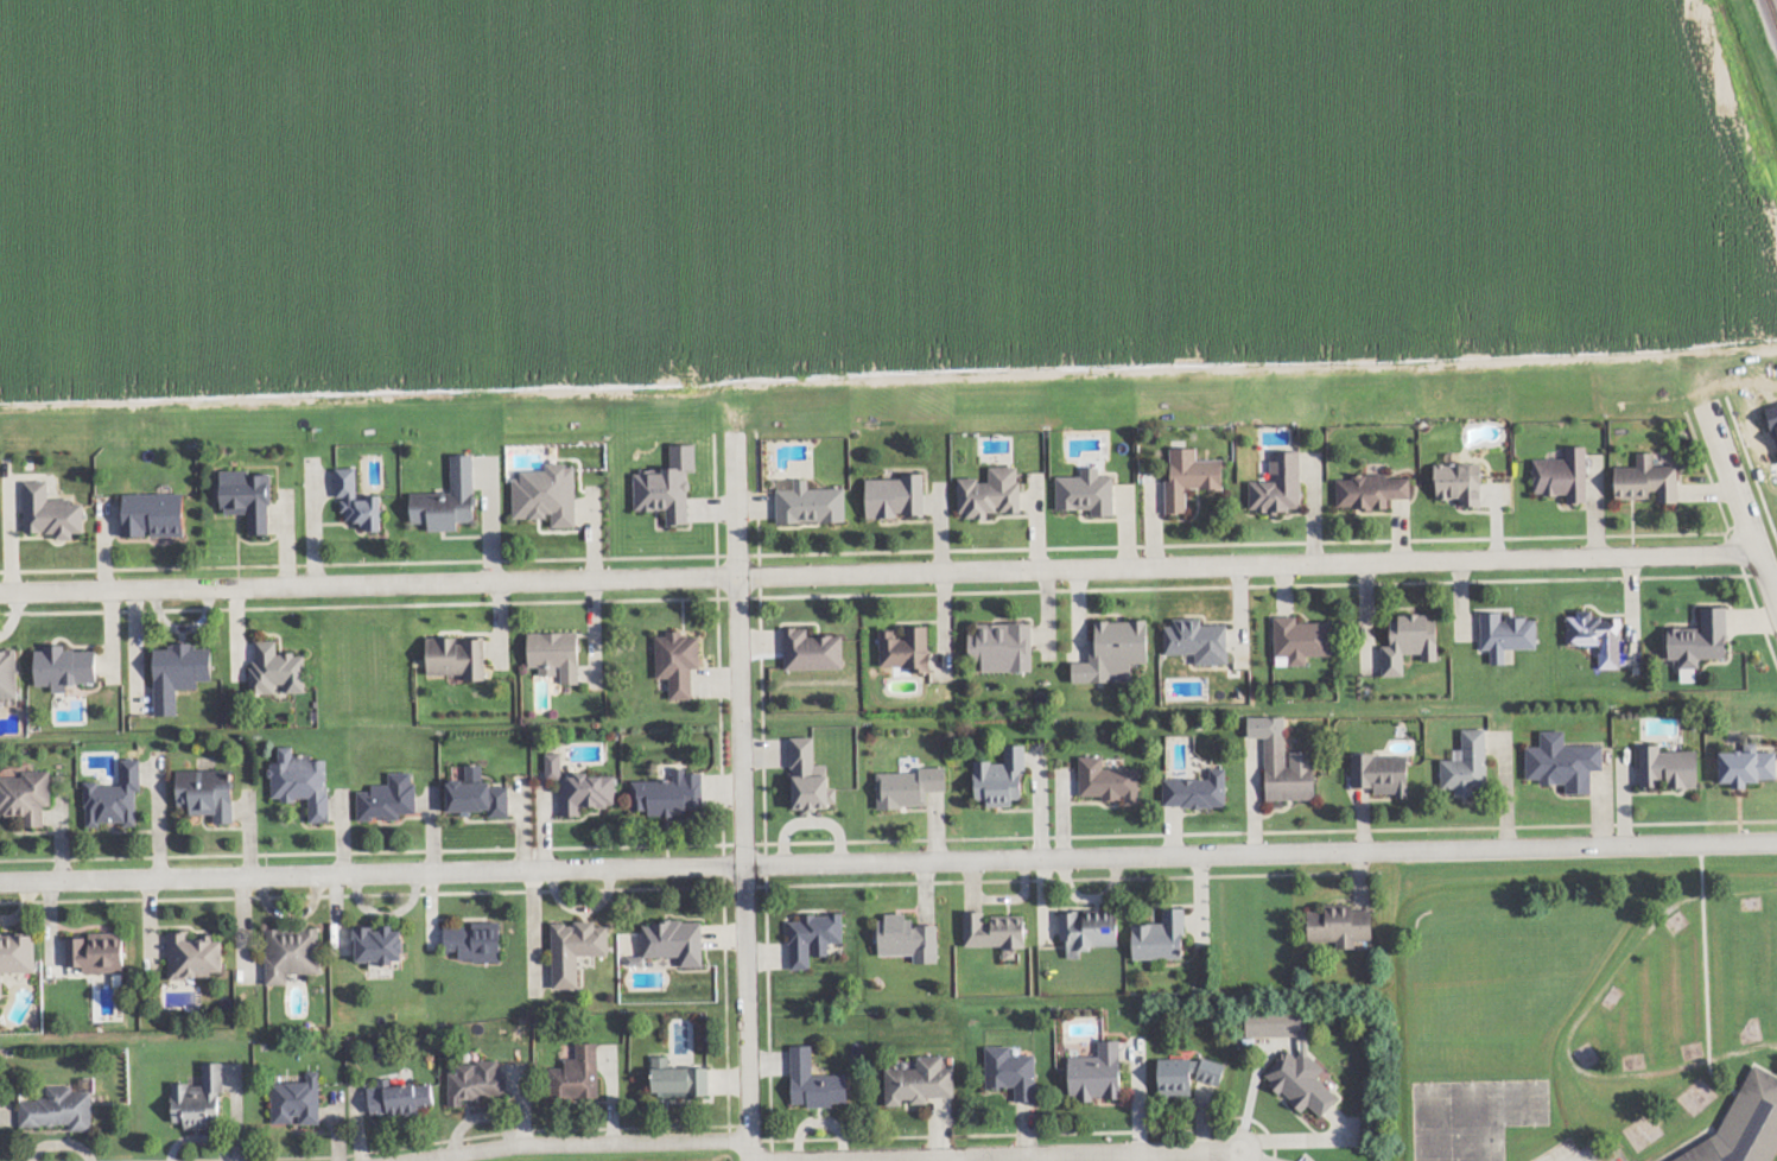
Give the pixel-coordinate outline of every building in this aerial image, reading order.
[(1201,445),(1172,445),(1172,510),(1192,510),(1192,486),(1230,486),(1230,456),(1201,456),(1201,445)] [(1538,457),(1538,493),(1572,493),(1572,502),(1589,501),(1589,445),(1570,445),(1570,457),(1538,457)] [(1254,477),(1254,508),(1306,507),(1306,448),(1276,448),(1276,477),(1254,477)] [(433,525),(481,524),(480,450),(456,451),(456,489),(414,489),(415,519),(433,519),(433,525)] [(1682,463),(1658,463),(1658,451),(1642,451),(1642,464),(1618,464),(1618,499),(1682,499),(1682,463)] [(526,465),(526,474),(518,474),(518,514),(554,514),(556,525),(580,524),(580,459),(551,459),(551,465),(526,465)] [(1462,503),(1487,503),(1487,459),(1440,459),(1439,495),(1462,495),(1462,503)] [(992,463),(992,475),(963,475),(963,510),(1024,510),(1024,463),(992,463)] [(362,464),(343,464),(343,519),(367,518),(367,527),(389,527),(389,493),(362,493),(362,464)] [(692,464),(640,465),(641,507),(673,506),(674,521),(693,520),(692,464)] [(1086,472),(1059,474),(1059,507),(1096,506),(1096,513),(1118,512),(1117,471),(1104,471),(1104,464),(1085,464),(1086,472)] [(224,468),(226,510),(253,510),(254,531),(277,529),(275,467),(224,468)] [(869,472),(869,514),(929,513),(928,471),(869,472)] [(1394,505),(1394,494),(1415,494),(1415,472),(1341,472),(1341,505),(1394,505)] [(782,519),(850,518),(849,484),(813,484),(813,475),(799,476),(799,486),(781,486),(782,519)] [(28,528),(61,528),(61,532),(89,532),(89,501),(76,501),(76,495),(51,495),(51,477),(28,477),(28,528)] [(192,532),(192,490),(126,490),(126,533),(192,532)] [(1733,603),(1706,604),(1706,624),(1669,626),(1670,665),(1705,664),(1705,655),(1734,654),(1733,603)] [(1388,641),(1388,673),(1409,672),(1409,651),(1427,649),(1427,658),(1442,656),(1441,610),(1392,610),(1394,641),(1388,641)] [(1601,641),(1601,665),(1625,665),(1624,610),(1570,611),(1572,642),(1601,641)] [(1337,652),(1337,618),(1302,618),(1302,611),(1280,611),(1280,662),(1312,662),(1312,652),(1337,652)] [(1541,611),(1486,611),(1486,647),(1497,647),(1497,661),(1509,660),(1509,646),(1541,646),(1541,611)] [(1200,649),(1201,660),(1232,660),(1231,620),(1206,620),(1206,615),(1169,616),(1169,649),(1200,649)] [(1137,678),(1138,658),(1155,659),(1155,617),(1096,616),(1096,659),(1075,659),(1075,678),(1137,678)] [(1037,668),(1036,620),(975,620),(975,656),(988,656),(988,668),(1037,668)] [(886,665),(935,666),(935,622),(908,622),(908,627),(886,627),(886,665)] [(813,632),(813,623),(789,623),(788,666),(848,666),(848,632),(813,632)] [(532,629),(532,664),(544,664),(544,672),(565,672),(565,680),(584,680),(585,629),(532,629)] [(705,664),(705,629),(660,630),(660,674),(674,674),(675,696),(698,696),(698,664),(705,664)] [(468,677),(490,677),(489,634),(432,634),(432,672),(468,671),(468,677)] [(309,690),(309,649),(281,649),(281,637),(259,637),(259,659),(253,659),(254,690),(309,690)] [(158,642),(159,712),(182,711),(182,685),(205,685),(205,678),(218,678),(217,641),(158,642)] [(38,683),(57,681),(57,687),(70,687),(70,680),(102,680),(102,643),(38,645),(38,683)] [(21,696),(21,645),(0,645),(0,696),(21,696)] [(1491,725),(1467,725),(1467,756),(1446,756),(1446,785),(1462,785),(1462,792),(1479,791),(1479,785),(1491,783),(1491,725)] [(1607,741),(1569,742),(1569,727),(1546,727),(1546,743),(1531,743),(1532,779),(1572,779),(1572,789),(1597,789),(1595,766),(1608,766),(1607,741)] [(1269,730),(1270,797),(1321,795),(1320,748),(1290,749),(1289,730),(1269,730)] [(793,809),(838,808),(838,788),(830,788),(829,765),(816,766),(815,738),(792,738),(793,809)] [(1665,741),(1644,741),(1644,785),(1706,783),(1706,747),(1665,747),(1665,741)] [(1030,742),(1007,742),(1007,757),(979,757),(979,802),(1018,802),(1018,795),(1030,795),(1030,742)] [(315,819),(334,818),(331,753),(298,754),(297,743),(281,744),(281,757),(274,757),(277,797),(313,795),(315,819)] [(1722,779),(1776,778),(1776,747),(1722,748),(1722,779)] [(1356,785),(1376,785),(1376,792),(1414,792),(1414,750),(1356,750),(1356,785)] [(1109,766),(1109,753),(1085,753),(1085,794),(1129,794),(1129,801),(1144,801),(1143,765),(1109,766)] [(546,780),(561,780),(561,754),(546,754),(546,780)] [(89,823),(144,823),(142,755),(123,755),(123,779),(89,780),(89,823)] [(635,776),(635,812),(707,812),(707,769),(690,769),(690,763),(677,765),(678,776),(635,776)] [(1231,804),(1231,765),(1213,765),(1213,775),(1168,775),(1168,804),(1231,804)] [(182,766),(182,808),(218,808),(218,820),(239,820),(239,766),(182,766)] [(953,766),(881,767),(882,805),(931,804),(931,787),(953,787),(953,766)] [(405,817),(405,811),(419,811),(419,768),(392,769),(393,783),(360,783),(360,817),(405,817)] [(49,824),(47,802),(55,802),(53,769),(0,770),(0,813),(28,812),(28,824),(49,824)] [(566,812),(585,812),(585,802),(620,802),(620,770),(565,772),(566,812)] [(494,808),(494,812),(514,812),(514,776),(456,776),(456,808),(494,808)] [(1375,941),(1374,911),(1353,912),(1353,905),(1318,906),(1318,912),(1309,912),(1310,944),(1337,943),(1337,950),(1356,950),(1356,941),(1375,941)] [(1186,960),(1185,909),(1164,909),(1164,924),(1133,925),(1134,961),(1186,960)] [(1061,913),(1061,942),(1068,942),(1068,959),(1082,959),(1082,951),(1093,951),(1093,947),(1119,946),(1119,911),(1082,911),(1082,912),(1061,913)] [(964,913),(965,949),(1027,947),(1026,917),(986,918),(985,912),(964,913)] [(789,922),(790,971),(812,970),(812,958),(830,957),(830,944),(844,944),(843,915),(801,916),(802,922),(789,922)] [(939,963),(938,925),(914,926),(914,917),(875,917),(875,941),(879,941),(879,957),(914,956),(914,964),(939,963)] [(613,918),(557,919),(558,984),(584,984),(583,951),(614,951),(613,918)] [(707,963),(707,918),(648,918),(648,953),(685,952),(685,963),(707,963)] [(507,958),(507,920),(449,920),(449,947),(462,947),(462,958),(507,958)] [(412,957),(410,922),(360,924),(361,959),(412,957)] [(324,970),(324,926),(272,926),(272,981),(293,981),(293,970),(324,970)] [(0,932),(0,995),(7,995),(7,969),(39,969),(39,931),(0,932)] [(70,969),(131,968),(131,931),(70,932),(70,969)] [(172,932),(172,975),(230,973),(230,931),(172,932)] [(1248,1037),(1302,1037),(1302,1054),(1283,1054),(1270,1072),(1270,1086),(1304,1112),(1308,1107),(1324,1119),(1339,1099),(1339,1095),(1316,1078),(1325,1078),(1325,1068),(1309,1056),(1308,1025),(1304,1021),(1304,1012),(1248,1013),(1248,1037)] [(602,1095),(602,1040),(579,1040),(580,1055),(569,1055),(569,1064),(556,1064),(557,1096),(602,1095)] [(1099,1042),(1100,1057),(1070,1058),(1071,1101),(1123,1099),(1121,1041),(1099,1042)] [(793,1108),(835,1107),(835,1104),(849,1104),(849,1075),(813,1076),(813,1046),(792,1047),(793,1108)] [(1016,1102),(1037,1102),(1036,1056),(1011,1056),(1011,1047),(986,1047),(987,1089),(1016,1089),(1016,1102)] [(670,1069),(670,1057),(653,1058),(654,1098),(709,1097),(709,1068),(670,1069)] [(886,1070),(886,1107),(904,1107),(904,1104),(929,1104),(929,1098),(955,1098),(955,1069),(944,1069),(944,1057),(917,1057),(917,1070),(886,1070)] [(510,1068),(503,1070),(502,1058),(453,1059),(455,1100),(488,1099),(488,1093),(512,1092),(510,1068)] [(1227,1065),(1209,1060),(1194,1060),(1191,1059),(1160,1060),(1160,1096),(1168,1098),(1193,1098),(1193,1084),(1194,1079),(1217,1086),(1221,1086),(1227,1065)] [(174,1080),(174,1123),(228,1123),(228,1060),(205,1060),(205,1080),(174,1080)] [(1776,1160),(1776,1071),(1759,1062),(1754,1066),(1721,1133),(1668,1160),(1776,1160)] [(324,1121),(323,1067),(310,1068),(310,1078),(274,1079),(275,1122),(324,1121)] [(402,1081),(401,1077),(374,1079),(376,1111),(391,1110),(391,1112),(440,1108),(438,1079),(402,1081)] [(96,1128),(95,1083),(51,1084),(51,1096),(24,1097),(24,1123),(75,1122),(75,1128),(96,1128)]
